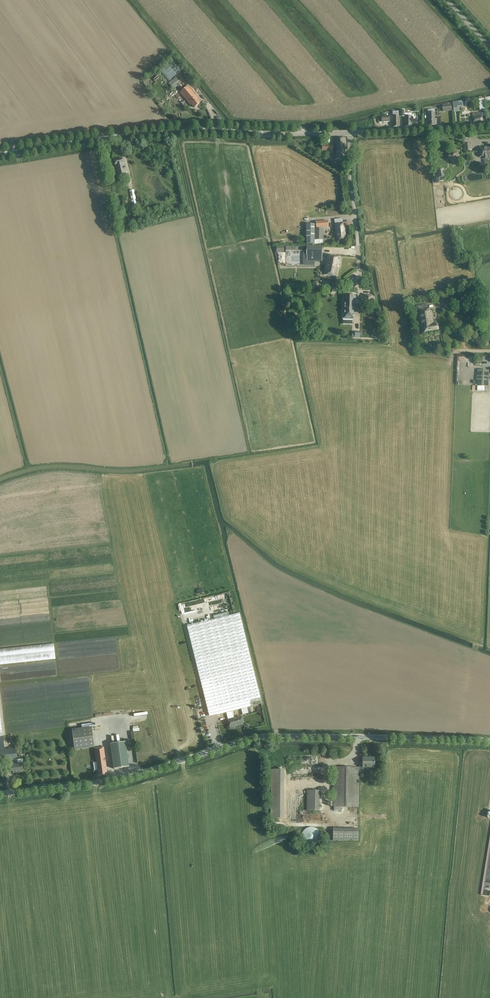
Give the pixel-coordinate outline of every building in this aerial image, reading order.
[(177,72),(178,73),(182,70),(173,60),(168,64),(176,73),(177,72)] [(176,77),(168,83),(173,89),(181,83),(176,77)] [(192,104),(194,108),(200,103),(198,99),(199,99),(188,86),(180,92),(191,105),(192,104)] [(473,114),(473,122),(483,122),(482,116),(486,116),(485,99),(479,99),(480,110),(483,110),(483,113),(473,114)] [(405,117),(405,126),(411,126),(412,116),(411,116),(411,113),(405,113),(405,110),(399,110),(399,117),(405,117)] [(429,121),(429,125),(436,125),(435,112),(435,110),(434,110),(429,110),(428,111),(428,112),(428,121),(429,121)] [(335,138),(335,158),(346,158),(346,153),(345,153),(344,149),(346,149),(345,138),(335,138)] [(472,152),(472,144),(463,144),(464,152),(472,152)] [(480,148),(480,157),(484,157),(484,159),(489,158),(489,147),(480,148)] [(448,157),(453,162),(459,159),(459,153),(458,152),(459,150),(451,148),(447,155),(449,156),(448,157)] [(123,158),(114,160),(117,176),(127,174),(123,158)] [(335,224),(336,240),(346,239),(345,226),(343,226),(343,223),(343,218),(335,219),(335,224)] [(315,224),(306,224),(306,244),(315,244),(315,224)] [(323,245),(307,245),(307,261),(322,261),(323,245)] [(325,273),(337,275),(340,261),(338,260),(339,256),(329,254),(325,273)] [(367,304),(368,306),(375,304),(375,297),(373,297),(373,296),(367,293),(363,299),(367,304)] [(355,294),(344,294),(343,319),(354,320),(354,315),(355,315),(355,304),(358,304),(358,300),(355,299),(355,294)] [(417,306),(421,333),(439,330),(438,324),(435,324),(432,310),(429,311),(427,304),(417,306)] [(488,369),(478,369),(477,386),(487,386),(488,369)] [(216,705),(218,714),(262,704),(240,613),(187,626),(207,707),(216,705)] [(56,659),(55,644),(0,648),(0,664),(56,659)] [(0,665),(0,681),(58,677),(57,661),(0,665)] [(13,773),(23,772),(22,764),(23,764),(23,759),(17,759),(16,747),(4,749),(3,736),(0,714),(0,762),(13,761),(13,764),(12,764),(13,773)] [(243,724),(241,716),(228,719),(230,727),(243,724)] [(72,731),(75,751),(95,748),(92,728),(72,731)] [(98,775),(107,774),(103,747),(95,748),(98,775)] [(128,767),(126,751),(111,753),(114,769),(128,767)] [(366,773),(366,767),(374,767),(374,757),(362,757),(362,762),(359,762),(359,767),(333,767),(333,807),(359,807),(359,773),(366,773)] [(284,818),(284,769),(271,769),(270,818),(284,818)] [(319,790),(307,790),(306,810),(319,810),(319,790)] [(309,846),(311,847),(313,846),(314,846),(316,845),(317,844),(318,843),(319,842),(320,840),(321,839),(321,837),(321,835),(320,834),(319,832),(318,831),(317,829),(316,828),(314,828),(313,827),(311,827),(309,827),(308,828),(306,828),(305,829),(304,831),(303,832),(302,834),(302,835),(301,837),(302,839),(302,840),(303,842),(304,843),(305,844),(306,845),(308,846),(309,846)] [(333,828),(333,841),(358,841),(358,828),(333,828)]
